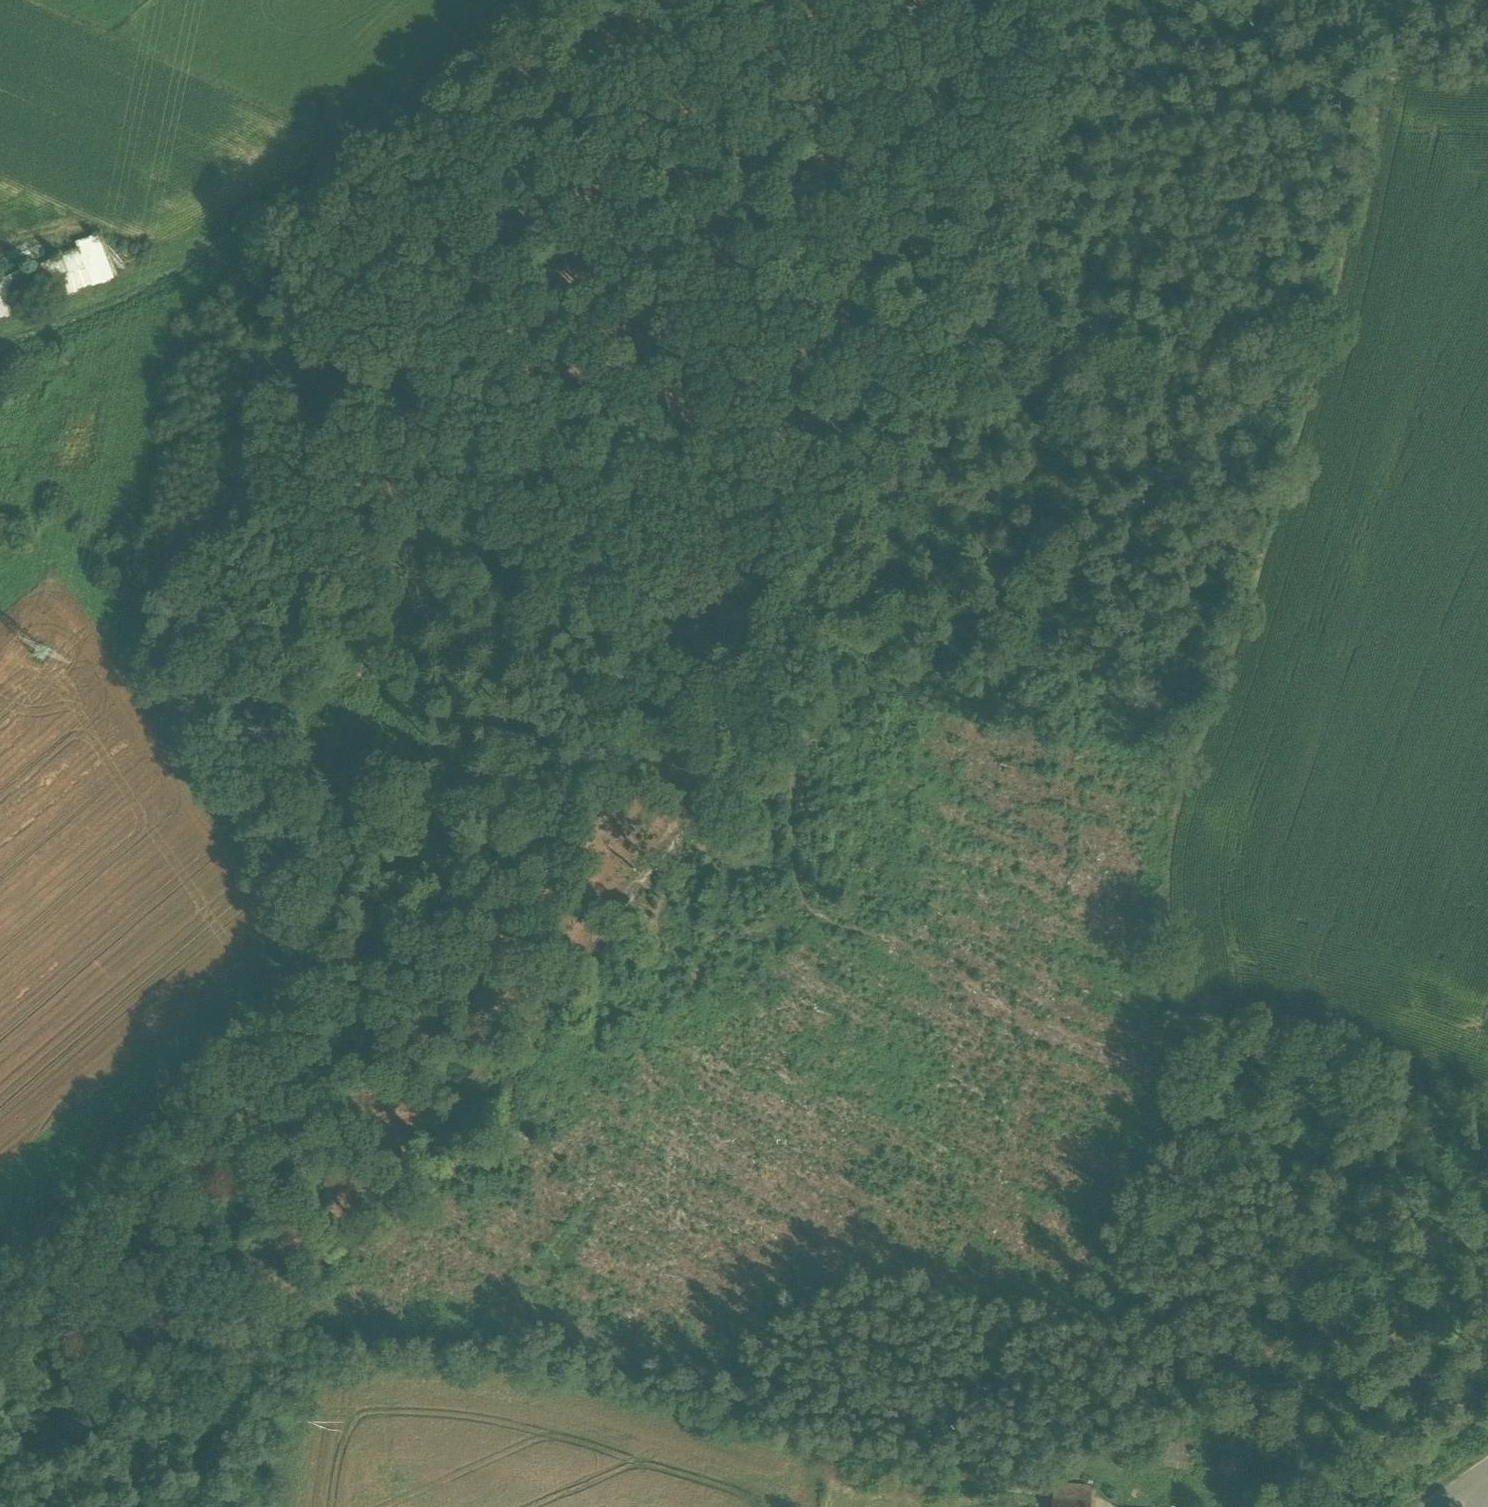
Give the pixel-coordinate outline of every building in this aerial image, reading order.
[(1057,1506),(1096,1506),(1098,1483),(1059,1480),(1057,1506)]
